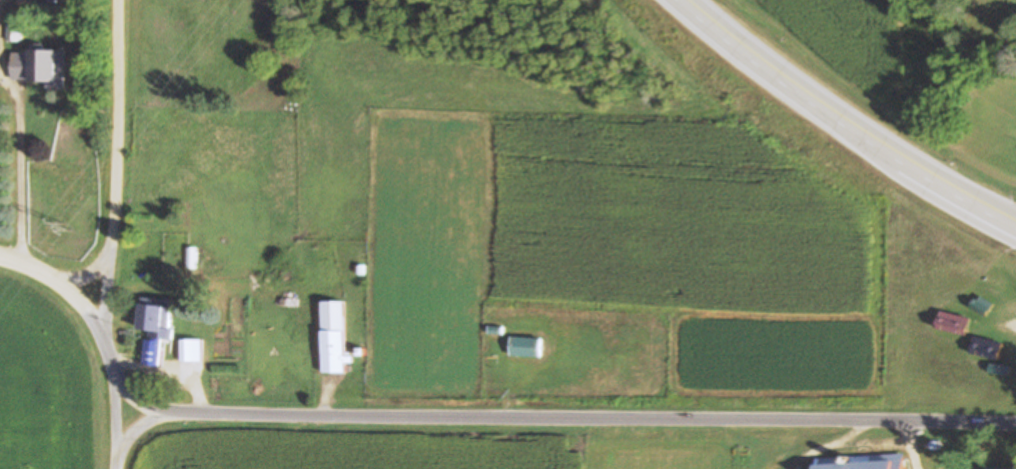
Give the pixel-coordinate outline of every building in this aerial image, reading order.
[(23,24),(8,24),(8,43),(23,43),(23,24)] [(49,51),(32,51),(32,63),(19,63),(19,83),(49,83),(49,51)] [(187,268),(197,268),(197,249),(187,249),(187,268)] [(989,316),(993,303),(978,297),(973,310),(989,316)] [(344,375),(344,364),(351,364),(351,357),(344,357),(344,302),(322,302),(321,374),(344,375)] [(162,353),(164,309),(139,307),(138,330),(154,331),(153,353),(162,353)] [(958,336),(958,325),(938,325),(938,335),(958,336)] [(1003,344),(976,337),(971,354),(999,361),(1003,344)] [(540,338),(510,338),(510,358),(540,358),(540,338)] [(170,341),(170,361),(193,361),(193,341),(170,341)] [(872,462),(814,464),(814,468),(906,468),(906,454),(872,455),(872,462)]
